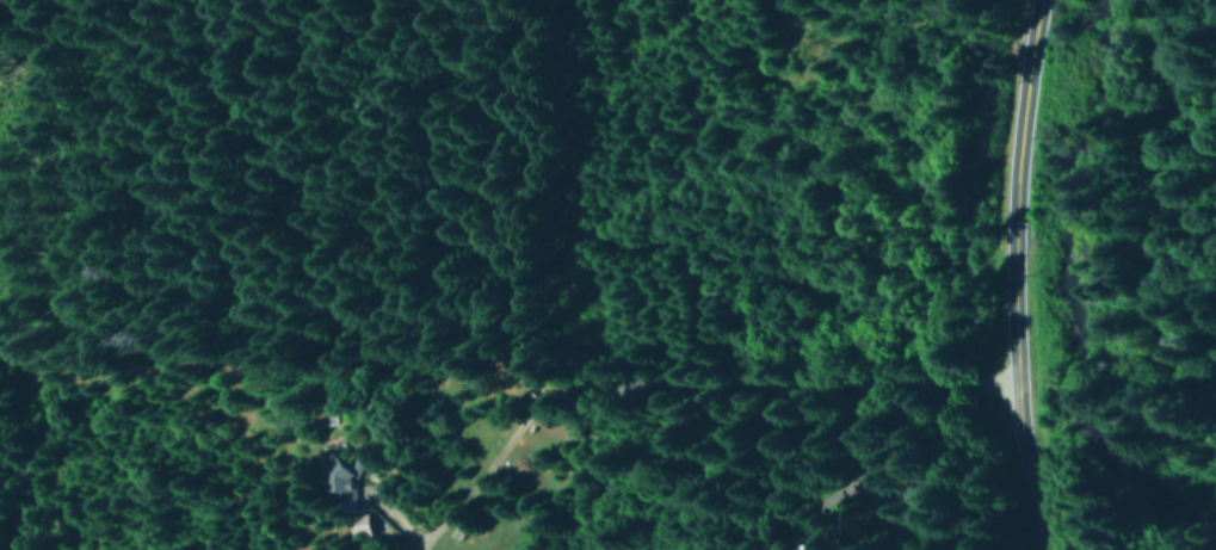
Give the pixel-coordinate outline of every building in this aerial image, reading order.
[(369,468),(356,455),(346,465),(336,455),(316,473),(338,497),(369,468)] [(356,539),(374,534),(369,513),(350,518),(356,539)]
